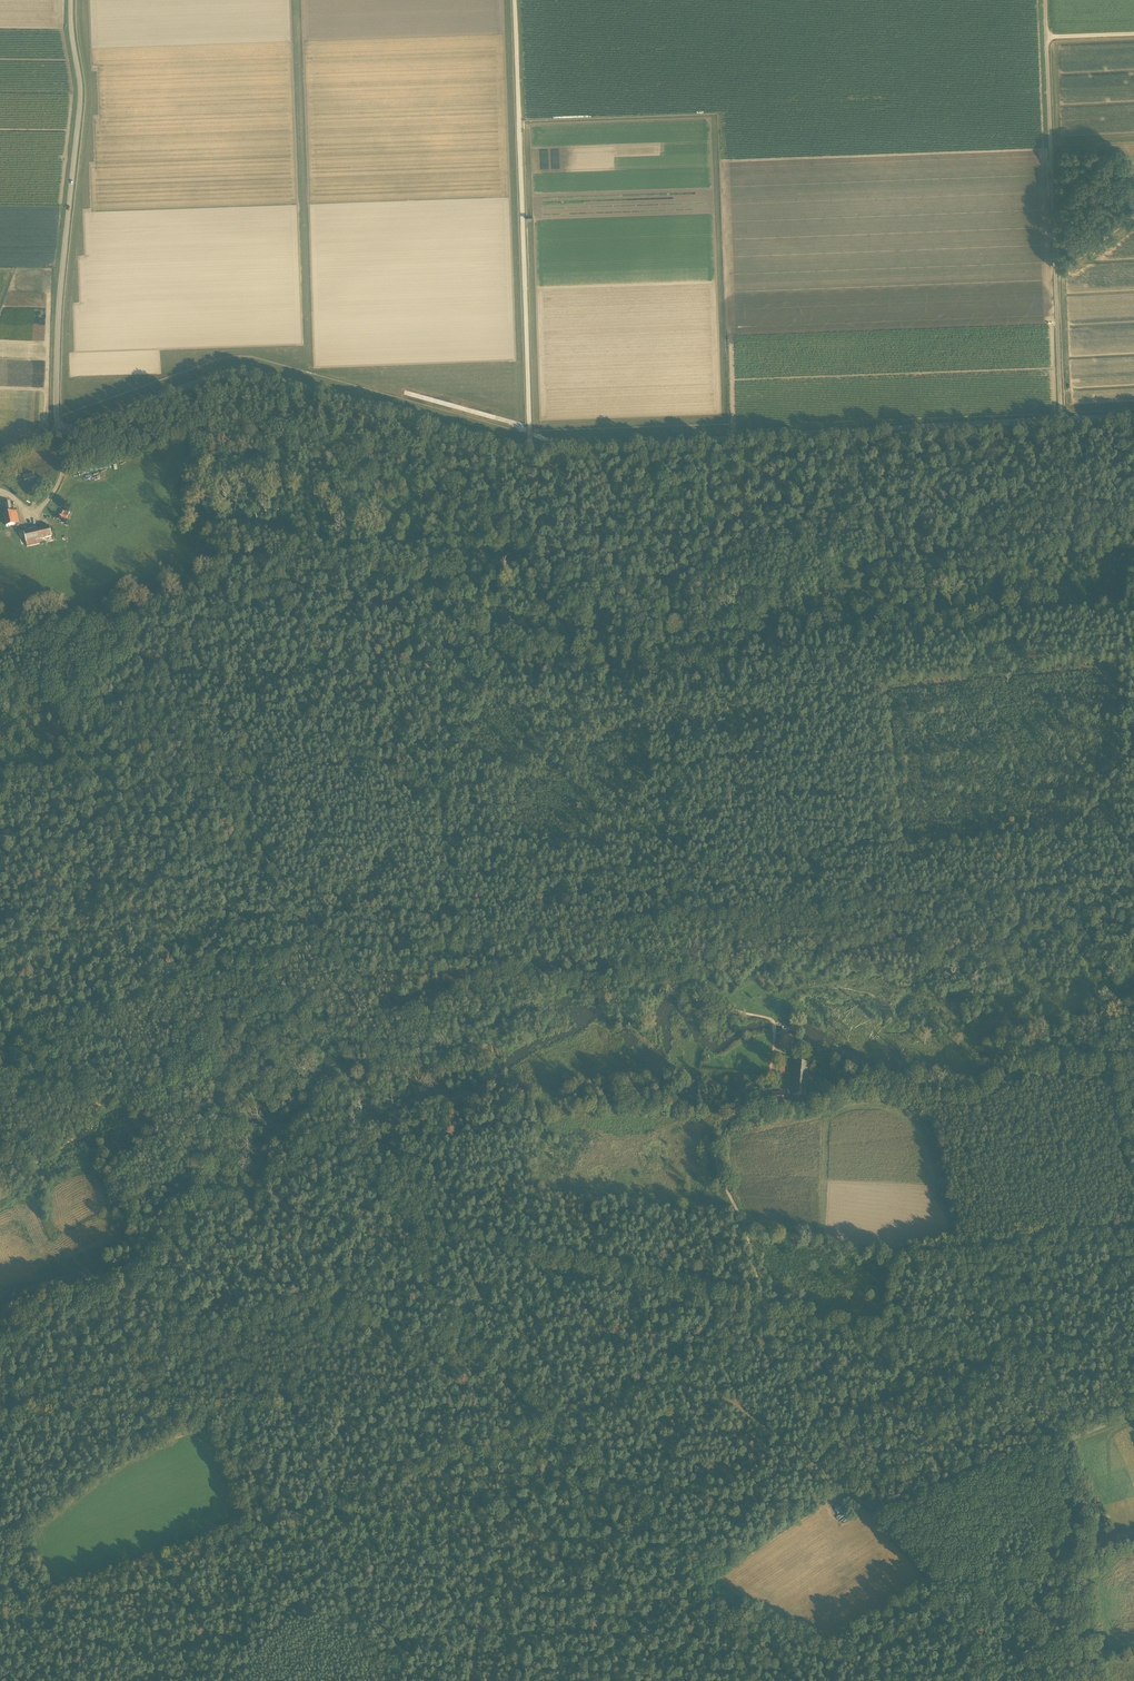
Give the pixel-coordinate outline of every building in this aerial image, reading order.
[(60,521),(61,523),(64,523),(65,522),(68,516),(69,511),(65,509),(65,511),(61,510),(60,513),(59,512),(56,519),(60,521)] [(9,526),(14,524),(19,523),(16,510),(3,513),(4,518),(6,526),(9,526)] [(27,547),(41,544),(40,539),(47,538),(51,537),(49,526),(24,532),(27,547)] [(182,547),(176,552),(179,556),(185,551),(182,547)] [(792,1049),(795,1035),(787,1034),(787,1032),(781,1030),(778,1046),(792,1049)] [(793,1095),(805,1096),(807,1062),(795,1061),(793,1095)] [(772,1100),(784,1100),(784,1092),(772,1092),(772,1100)]
